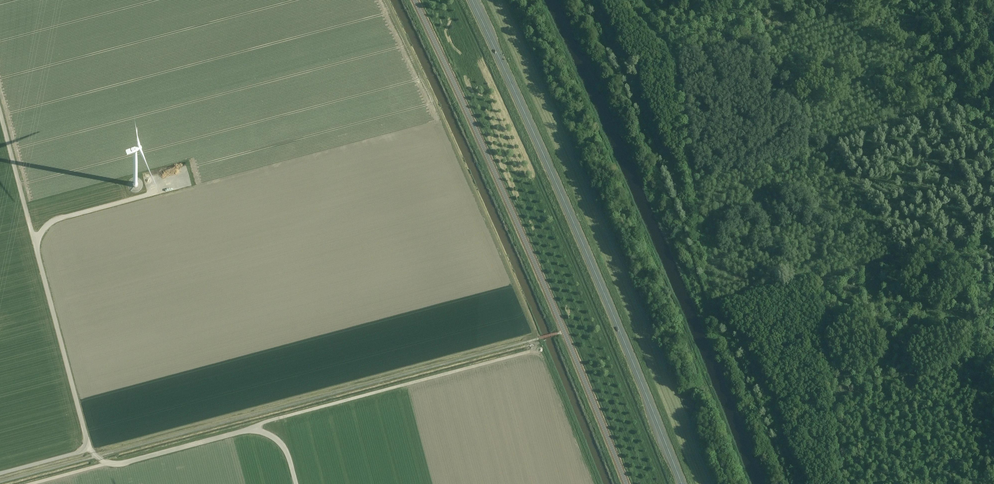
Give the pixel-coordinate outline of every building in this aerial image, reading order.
[(499,61),(495,63),(502,79),(506,77),(499,61)]
